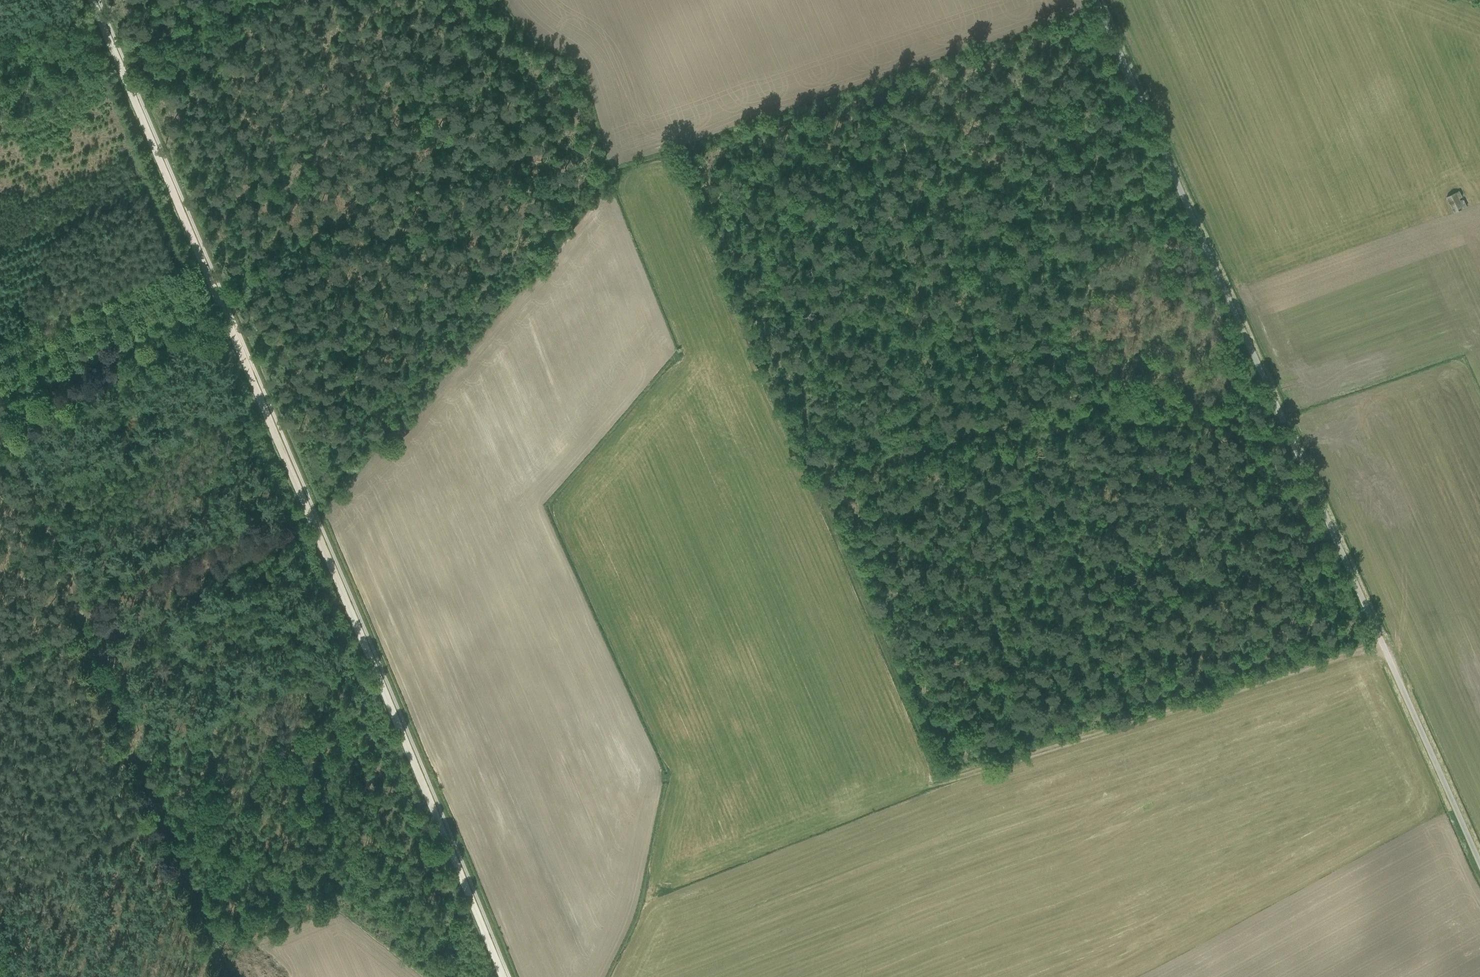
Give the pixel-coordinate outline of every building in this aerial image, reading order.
[(1460,189),(1449,194),(1457,210),(1468,205),(1460,189)]
